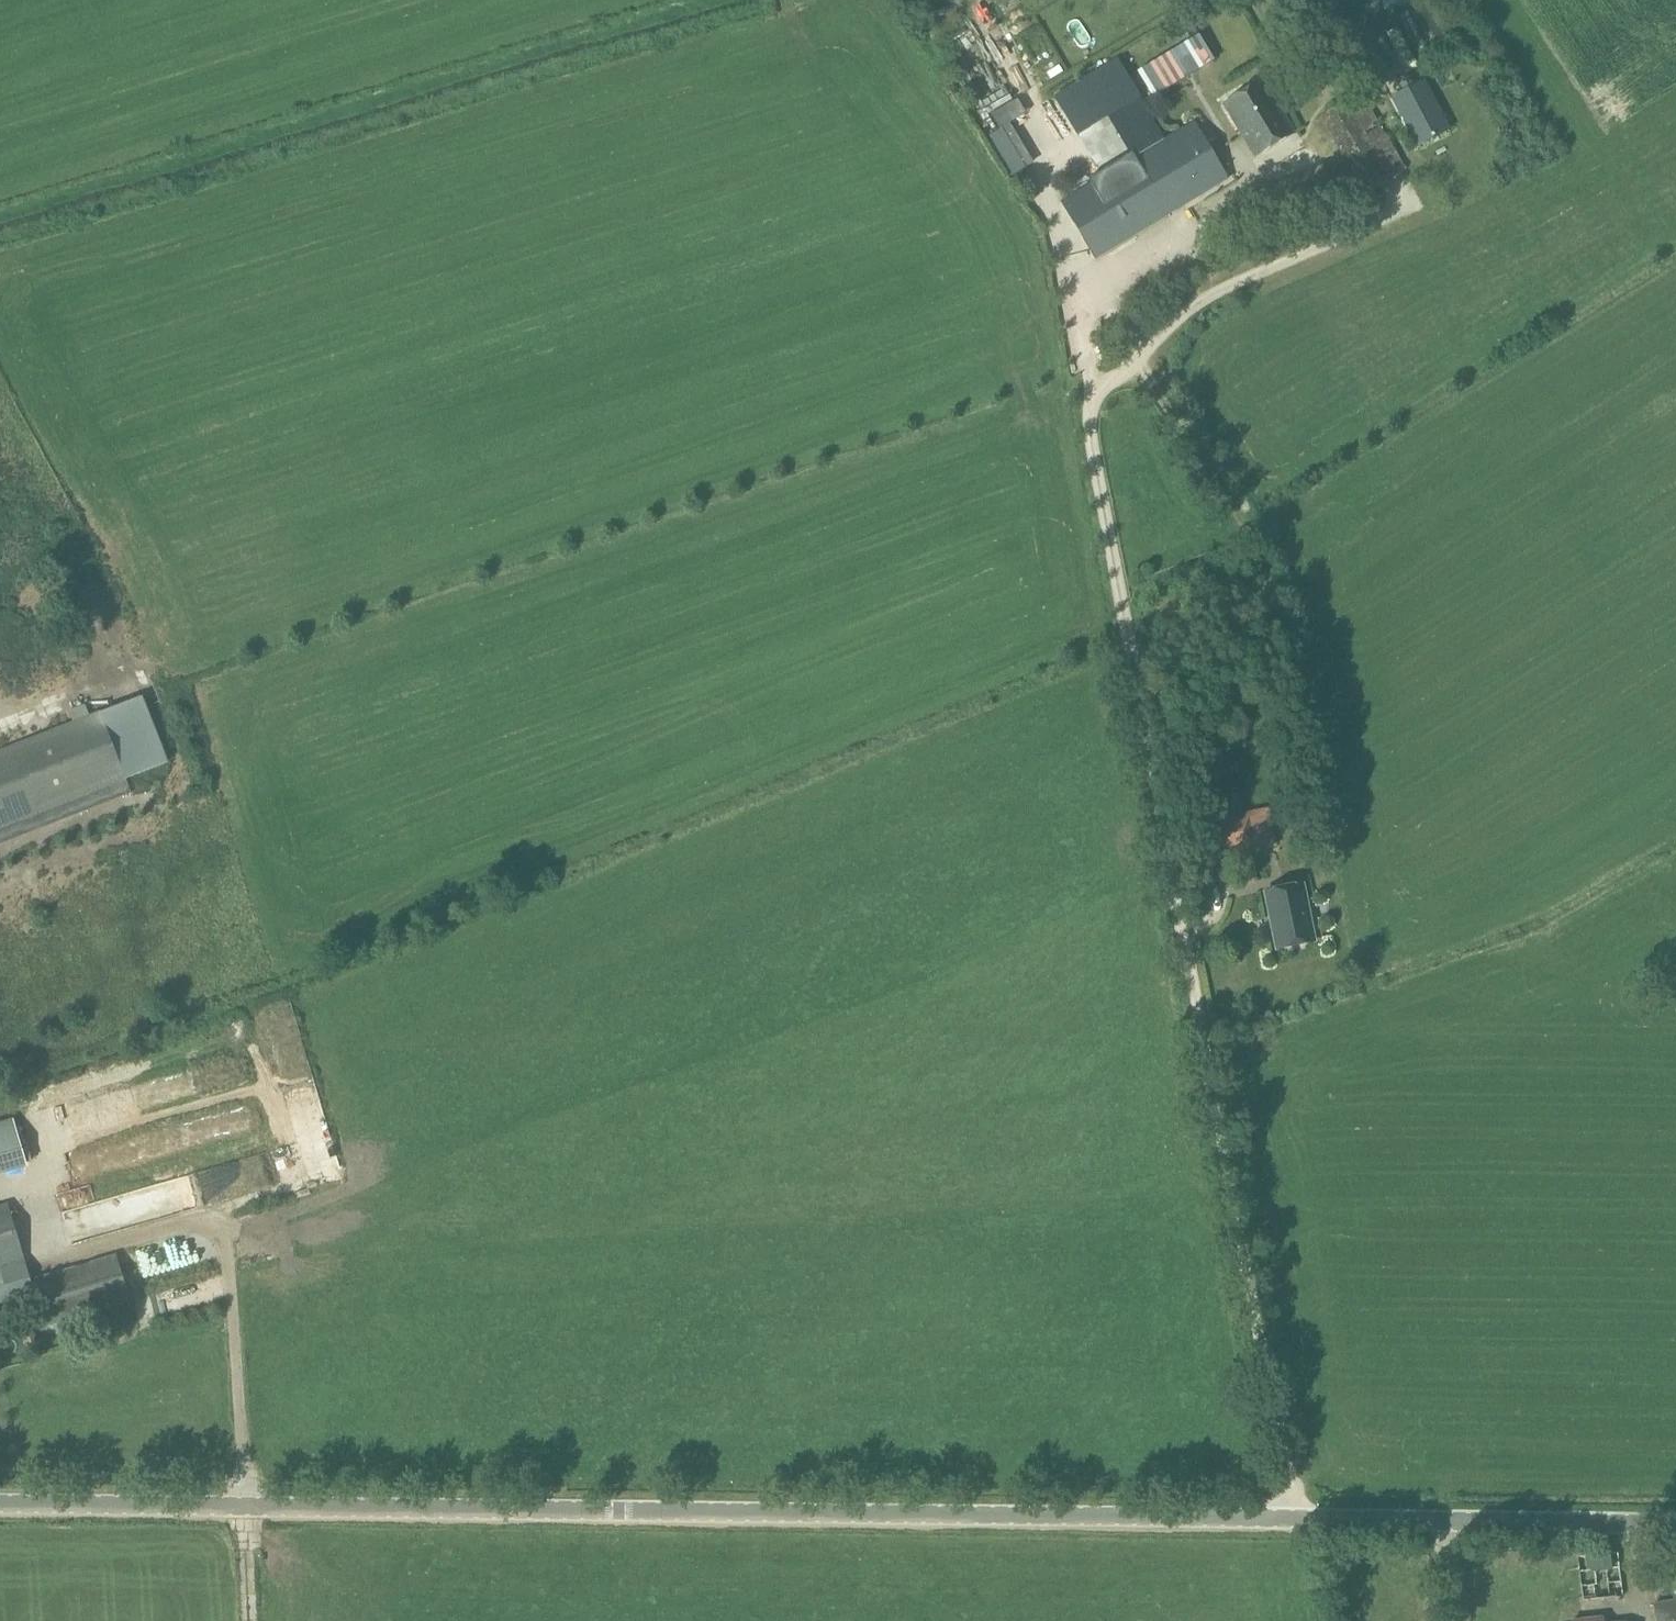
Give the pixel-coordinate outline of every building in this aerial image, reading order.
[(1424,79),(1415,84),(1410,75),(1399,81),(1404,90),(1392,97),(1418,147),(1451,129),(1424,79)] [(1295,133),(1263,80),(1223,104),(1255,157),(1295,133)] [(1361,92),(1322,119),(1364,192),(1406,168),(1361,92)] [(1061,201),(1097,260),(1228,180),(1195,121),(1061,201)] [(1323,165),(1240,200),(1253,229),(1334,195),(1323,165)] [(131,794),(125,780),(168,763),(143,698),(0,754),(0,845),(131,794)] [(1220,858),(1277,847),(1269,807),(1212,819),(1220,858)] [(1304,885),(1265,893),(1277,949),(1315,941),(1304,885)] [(26,1167),(12,1120),(0,1123),(0,1174),(26,1167)] [(164,1191),(164,1207),(200,1206),(199,1177),(175,1178),(175,1191),(164,1191)] [(151,1184),(100,1198),(106,1223),(158,1209),(151,1184)] [(77,1202),(90,1198),(86,1185),(52,1195),(55,1203),(76,1197),(77,1202)] [(0,1206),(0,1308),(33,1298),(28,1280),(31,1280),(25,1261),(9,1203),(0,1206)] [(31,1280),(28,1280),(33,1298),(41,1329),(129,1304),(130,1303),(117,1255),(31,1280)] [(1619,1553),(1578,1557),(1582,1601),(1624,1597),(1619,1553)] [(1654,1603),(1657,1620),(1675,1620),(1675,1599),(1654,1603)]
